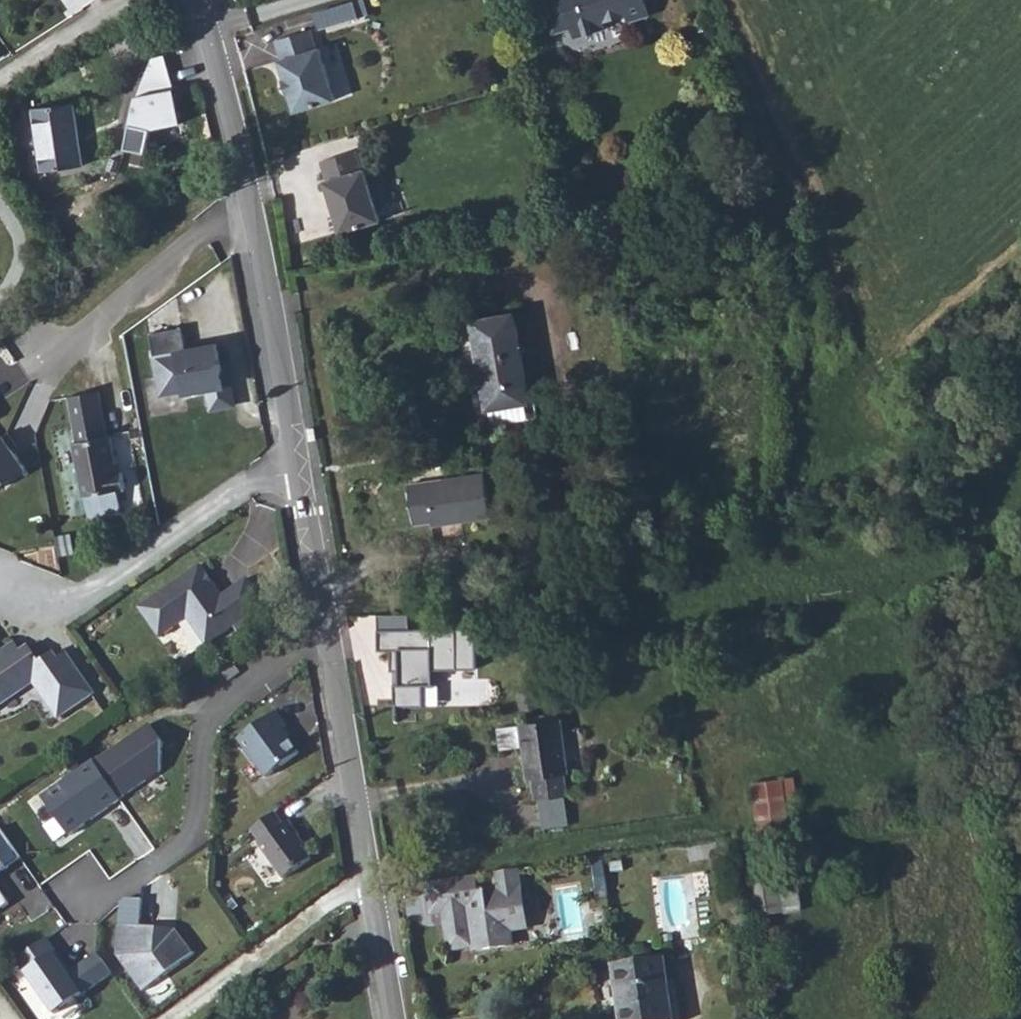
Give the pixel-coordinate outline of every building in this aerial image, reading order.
[(313,13),(319,30),(367,15),(363,0),(356,0),(313,13)] [(557,3),(538,9),(547,38),(566,33),(569,43),(602,32),(600,25),(624,18),(626,25),(645,19),(639,0),(556,0),(557,3)] [(310,30),(277,40),(282,58),(278,59),(295,112),(336,100),(321,50),(317,51),(310,30)] [(163,54),(152,57),(138,88),(123,147),(146,150),(151,131),(184,125),(163,54)] [(71,171),(63,110),(28,115),(36,176),(71,171)] [(350,154),(315,164),(321,183),(319,184),(334,235),(373,223),(358,172),(356,173),(350,154)] [(745,271),(725,272),(725,281),(746,280),(745,271)] [(526,409),(523,377),(514,304),(472,309),(482,396),(487,396),(489,413),(526,409)] [(181,390),(205,386),(208,406),(232,401),(228,380),(221,381),(214,340),(183,345),(179,323),(147,329),(158,390),(181,386),(181,390)] [(530,377),(523,377),(526,409),(534,408),(530,377)] [(63,445),(72,499),(116,492),(112,469),(106,470),(101,438),(95,439),(88,391),(59,396),(67,444),(63,445)] [(29,472),(6,436),(0,440),(0,491),(29,472)] [(481,473),(407,483),(413,523),(431,521),(431,524),(487,516),(481,473)] [(262,600),(243,574),(219,592),(197,562),(146,599),(168,628),(185,616),(204,642),(262,600)] [(146,599),(136,606),(158,636),(168,628),(146,599)] [(408,615),(377,615),(378,651),(391,651),(391,672),(399,672),(399,685),(394,685),(395,707),(423,707),(422,685),(432,685),(432,671),(476,670),(475,629),(408,630),(408,615)] [(89,695),(61,655),(53,660),(49,655),(36,664),(25,649),(6,662),(0,654),(0,704),(29,684),(54,719),(89,695)] [(541,692),(523,695),(525,710),(543,707),(541,692)] [(237,734),(265,772),(299,747),(281,723),(286,719),(276,706),(237,734)] [(530,726),(533,747),(538,800),(567,797),(565,772),(571,771),(566,722),(530,726)] [(147,723),(92,761),(119,799),(160,773),(162,744),(147,723)] [(502,729),(504,750),(533,747),(530,726),(502,729)] [(119,799),(92,761),(38,800),(65,837),(119,799)] [(794,777),(751,783),(759,835),(792,830),(789,807),(798,805),(794,777)] [(825,807),(807,808),(809,826),(826,824),(825,807)] [(274,808),(250,825),(259,837),(257,839),(283,874),(310,854),(295,833),(298,831),(288,816),(283,820),(274,808)] [(17,854),(0,830),(0,866),(17,854)] [(796,860),(748,867),(756,917),(804,909),(796,860)] [(480,873),(430,878),(433,909),(455,906),(456,916),(447,917),(450,946),(476,943),(476,945),(516,940),(514,926),(529,924),(522,867),(498,870),(500,885),(481,887),(480,873)] [(9,903),(0,889),(0,909),(9,903)] [(188,953),(167,926),(125,923),(112,922),(109,950),(138,990),(188,953)] [(41,938),(9,958),(17,970),(9,975),(36,1017),(103,975),(86,949),(59,966),(41,938)] [(625,968),(630,1018),(682,1018),(676,962),(625,968)]
